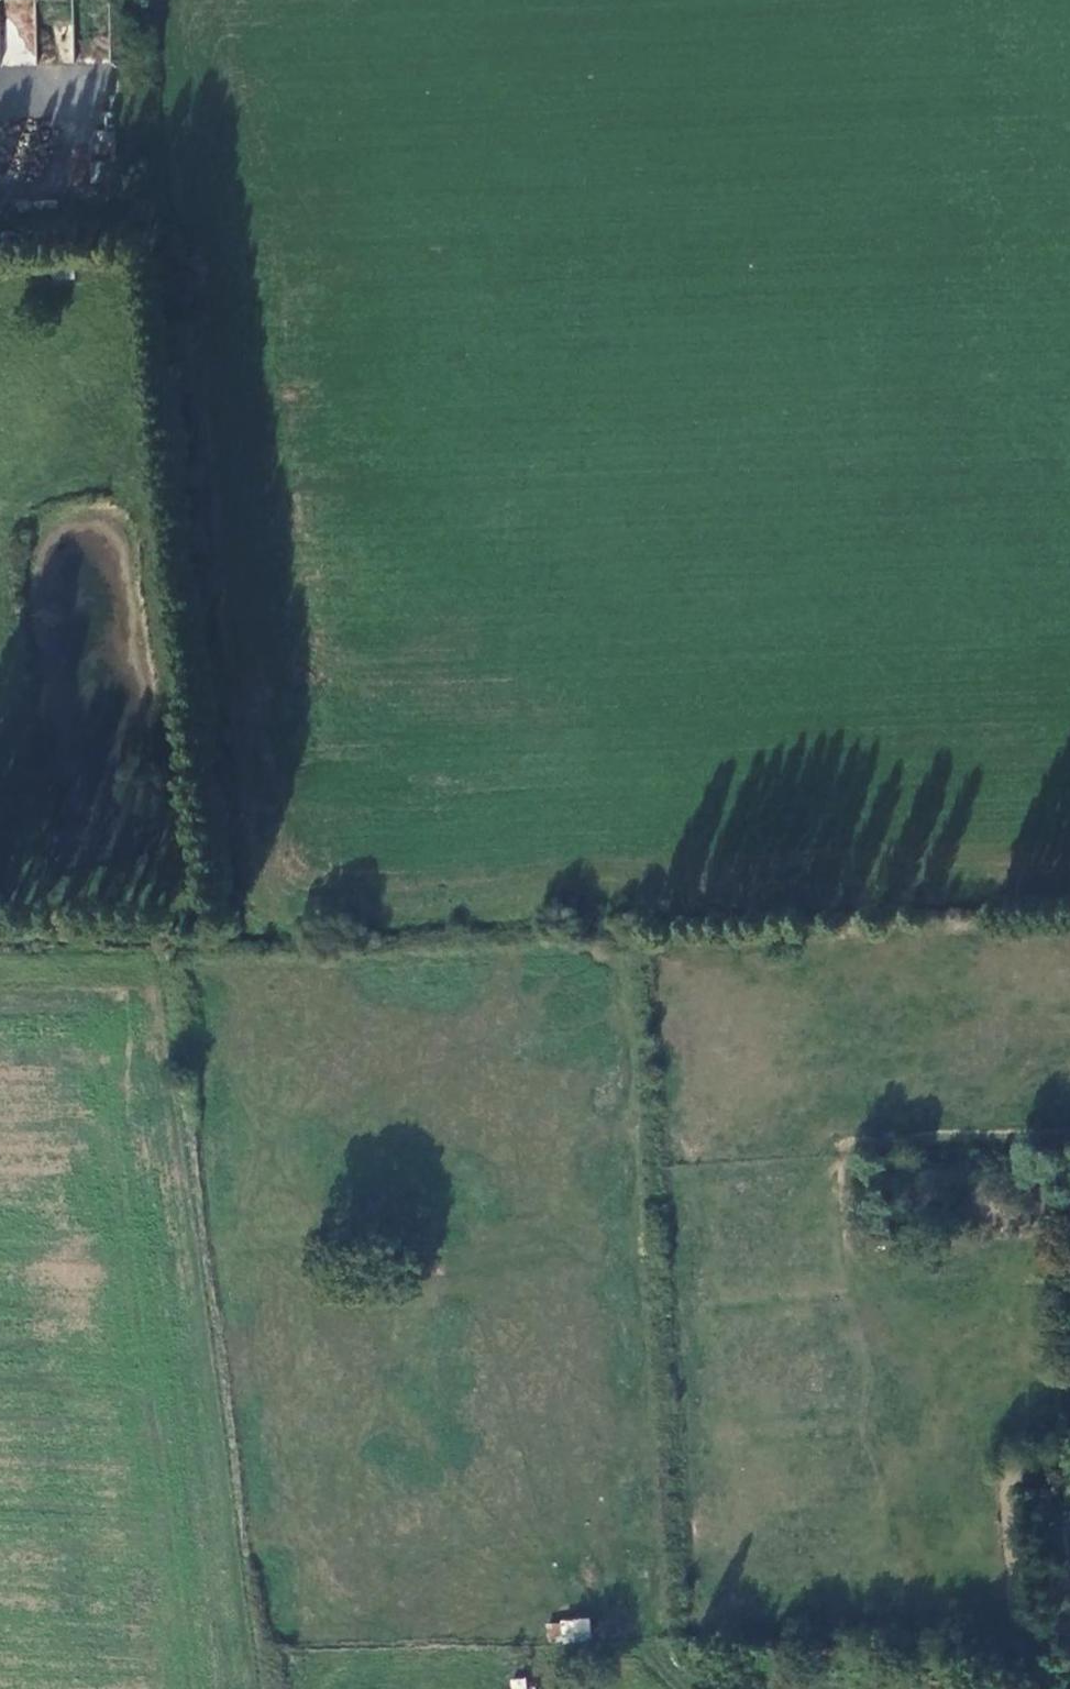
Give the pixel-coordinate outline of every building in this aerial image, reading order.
[(0,29),(0,63),(33,66),(39,0),(3,0),(0,29)] [(56,70),(57,126),(18,127),(18,197),(106,196),(105,69),(56,70)] [(589,1618),(546,1621),(547,1642),(590,1639),(589,1618)] [(511,1688),(527,1688),(525,1676),(509,1679),(511,1688)] [(949,1679),(933,1680),(934,1688),(950,1688),(949,1679)] [(949,1679),(950,1688),(965,1688),(965,1679),(949,1679)]
